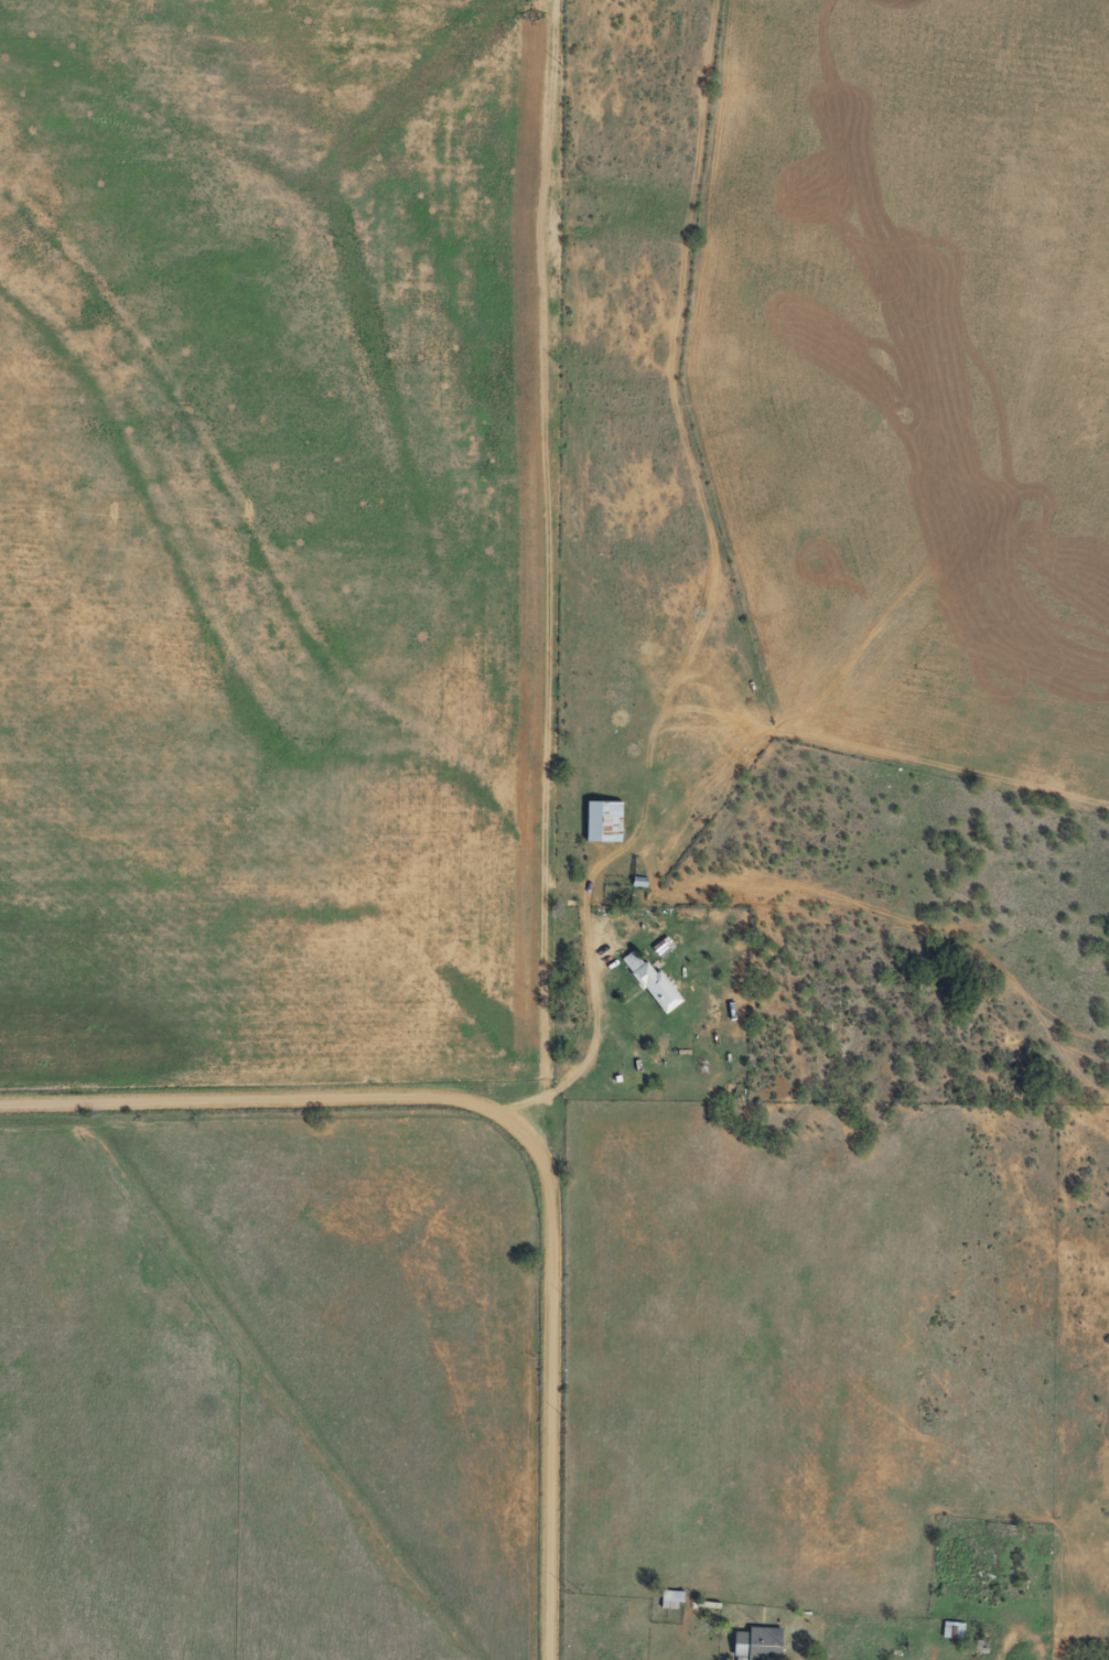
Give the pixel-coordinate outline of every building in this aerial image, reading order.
[(587,801),(587,841),(624,841),(624,801),(587,801)] [(665,1015),(683,1002),(641,945),(622,958),(665,1015)] [(662,1607),(682,1608),(683,1589),(663,1589),(662,1607)] [(784,1626),(737,1627),(737,1657),(750,1657),(750,1659),(785,1659),(784,1626)]
